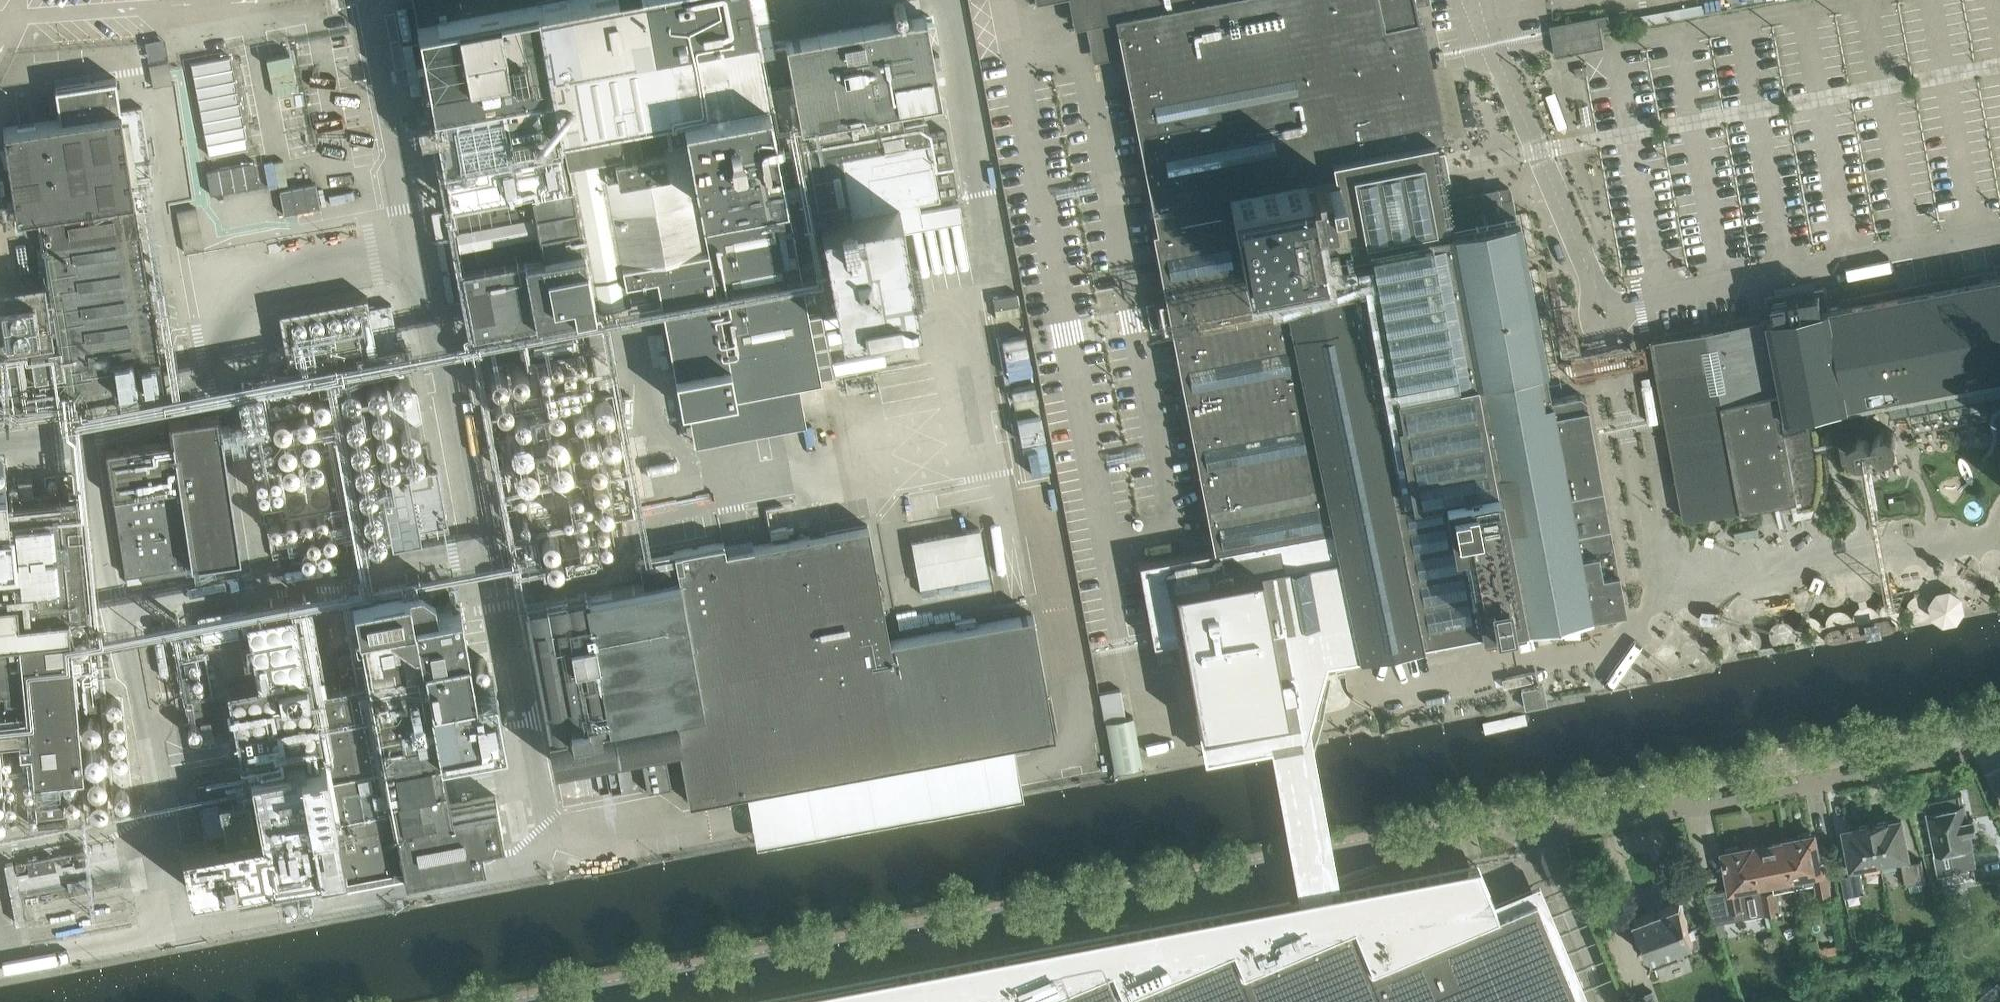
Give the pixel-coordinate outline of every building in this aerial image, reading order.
[(432,102),(432,103),(443,161),(466,157),(468,166),(445,171),(451,201),(524,189),(525,192),(451,205),(474,329),(660,295),(680,405),(687,404),(798,382),(833,375),(821,314),(811,316),(806,290),(826,287),(821,259),(801,263),(789,193),(808,189),(814,219),(818,218),(834,305),(913,291),(901,225),(960,214),(958,202),(919,209),(917,200),(958,193),(946,130),(927,134),(924,117),(903,121),(899,103),(940,97),(925,14),(904,18),(903,13),(905,11),(905,8),(904,5),(902,3),(899,3),(896,4),(894,6),(893,9),(894,12),(897,14),(898,19),(786,39),(773,40),(773,38),(769,39),(757,42),(749,0),(413,0),(432,102)] [(1116,17),(1115,17),(1156,229),(1152,230),(1166,299),(1146,303),(1151,332),(1171,328),(1210,532),(1213,548),(1181,553),(1138,561),(1153,642),(1183,636),(1189,671),(1183,672),(1184,677),(1190,676),(1196,711),(1205,757),(1271,744),(1303,738),(1309,719),(1314,699),(1325,660),(1341,657),(1343,665),(1359,662),(1357,653),(1358,653),(1359,656),(1424,643),(1424,640),(1447,636),(1447,639),(1464,636),(1464,633),(1481,629),(1481,632),(1524,624),(1588,612),(1624,606),(1585,396),(1579,392),(1550,397),(1550,396),(1540,398),(1537,381),(1548,379),(1546,371),(1545,364),(1543,364),(1515,214),(1511,197),(1509,187),(1497,189),(1496,189),(1444,199),(1441,182),(1450,180),(1445,152),(1435,154),(1432,137),(1445,135),(1420,18),(1417,19),(1413,0),(1113,0),(1116,17)] [(1610,23),(1609,14),(1551,24),(1556,55),(1605,46),(1601,24),(1610,23)] [(169,81),(167,65),(184,63),(180,34),(143,40),(149,83),(169,81)] [(230,54),(191,61),(209,154),(248,146),(230,54)] [(60,118),(3,127),(6,147),(18,215),(41,211),(69,400),(165,385),(153,303),(150,283),(148,283),(131,177),(152,174),(142,106),(121,109),(116,77),(55,87),(60,118)] [(254,160),(206,169),(210,192),(258,183),(254,160)] [(316,182),(280,189),(284,214),(321,207),(316,182)] [(268,193),(220,197),(222,221),(270,217),(268,193)] [(176,210),(182,248),(200,245),(195,208),(176,210)] [(1961,281),(1652,339),(1664,404),(1682,501),(1685,517),(1686,519),(1798,498),(1783,416),(1807,411),(1825,408),(1959,382),(1986,378),(1999,376),(1999,273),(1961,281)] [(1017,292),(993,296),(995,308),(1019,304),(1017,292)] [(1020,310),(996,314),(1002,343),(1026,338),(1020,310)] [(24,345),(26,342),(26,338),(25,335),(22,331),(19,329),(15,329),(12,330),(9,333),(7,336),(6,341),(8,345),(10,348),(13,349),(17,349),(21,348),(24,345)] [(1026,341),(1002,346),(1008,375),(1032,370),(1026,341)] [(28,352),(5,356),(13,407),(36,403),(28,352)] [(490,375),(490,378),(491,382),(494,384),(498,385),(501,385),(504,383),(507,380),(507,377),(507,373),(505,370),(501,368),(498,368),(494,369),(492,371),(490,375)] [(268,384),(267,387),(268,390),(269,392),(272,393),(275,393),(278,392),(279,389),(279,386),(278,383),(276,382),(273,381),(270,382),(268,384)] [(1034,384),(1011,388),(1016,417),(1040,412),(1034,384)] [(313,395),(312,398),(313,402),(316,405),(319,406),(322,406),(326,405),(328,403),(330,399),(329,396),(328,393),(325,390),(322,389),(318,390),(315,392),(313,395)] [(495,398),(495,402),(495,405),(497,408),(500,410),(504,411),(508,410),(510,407),(512,404),(512,400),(511,397),(508,394),(505,393),(501,393),(498,395),(495,398)] [(515,417),(514,420),(514,424),(516,427),(519,430),(522,431),(526,430),(529,428),(531,425),(532,421),(531,418),(529,415),(525,413),(521,413),(518,414),(515,417)] [(172,440),(106,450),(113,497),(114,501),(125,575),(126,575),(127,575),(128,583),(142,581),(141,578),(149,577),(194,570),(193,564),(221,560),(240,557),(221,433),(222,433),(219,414),(169,421),(172,440)] [(1040,415),(1017,421),(1019,431),(1043,425),(1040,415)] [(1043,427),(1019,432),(1022,443),(1045,438),(1043,427)] [(1873,437),(1873,439),(1873,441),(1874,442),(1874,443),(1875,444),(1876,447),(1879,450),(1884,451),(1888,451),(1892,449),(1895,446),(1897,442),(1897,438),(1896,434),(1894,430),(1891,428),(1887,427),(1883,427),(1881,428),(1880,428),(1879,429),(1878,429),(1877,430),(1876,432),(1875,433),(1874,434),(1874,435),(1873,437)] [(1850,440),(1849,444),(1850,448),(1852,452),(1855,454),(1859,456),(1863,455),(1864,455),(1866,454),(1867,454),(1868,453),(1869,452),(1870,451),(1871,449),(1872,448),(1872,447),(1872,445),(1873,445),(1873,444),(1872,440),(1870,436),(1867,434),(1863,432),(1859,432),(1855,434),(1852,436),(1850,440)] [(1037,448),(1027,450),(1032,474),(1041,472),(1037,448)] [(549,464),(549,468),(550,472),(553,475),(557,477),(561,478),(565,477),(569,475),(571,471),(572,467),(571,463),(569,459),(566,456),(562,455),(558,455),(554,457),(551,460),(549,464)] [(515,470),(515,474),(516,478),(519,482),(523,484),(527,485),(531,484),(535,481),(537,478),(538,474),(537,469),(535,466),(532,463),(528,462),(524,462),(520,463),(517,466),(515,470)] [(437,464),(353,479),(365,546),(449,530),(437,464)] [(25,696),(26,710),(0,713),(0,735),(18,734),(20,748),(31,747),(39,826),(66,823),(61,773),(84,771),(77,711),(97,709),(92,664),(97,664),(98,678),(111,677),(109,657),(92,659),(91,649),(71,651),(67,613),(96,610),(96,609),(87,610),(75,493),(7,500),(5,481),(0,481),(0,699),(25,696)] [(1735,539),(1750,537),(1747,516),(1732,518),(1735,539)] [(644,583),(525,603),(555,763),(677,740),(688,802),(748,791),(1017,741),(1054,734),(1032,613),(977,623),(976,616),(955,619),(957,627),(890,639),(870,525),(725,550),(724,542),(640,557),(644,583)] [(980,527),(912,540),(921,587),(989,574),(980,527)] [(1208,533),(1178,538),(1180,549),(1181,553),(1213,548),(1210,532),(1208,533)] [(542,537),(541,541),(542,545),(544,548),(547,550),(551,551),(554,550),(557,547),(559,544),(559,540),(558,537),(555,534),(552,533),(548,533),(545,534),(542,537)] [(534,537),(522,539),(528,570),(540,568),(534,537)] [(545,558),(545,562),(546,565),(549,568),(552,569),(556,569),(559,567),(561,564),(562,561),(562,557),(560,554),(556,552),(553,552),(549,553),(547,555),(545,558)] [(245,769),(194,778),(205,834),(225,830),(239,902),(275,895),(272,884),(345,870),(345,872),(346,872),(346,868),(401,857),(404,870),(484,855),(481,838),(503,834),(496,796),(449,805),(439,746),(504,734),(494,681),(475,684),(460,600),(412,609),(407,582),(352,593),(363,650),(337,655),(343,682),(326,685),(311,688),(322,744),(288,750),(288,748),(247,755),(254,792),(250,793),(245,769)] [(310,596),(198,615),(202,641),(248,632),(257,680),(227,686),(240,756),(247,755),(288,748),(288,750),(322,744),(311,688),(326,685),(310,596)] [(211,653),(210,655),(211,658),(213,660),(215,661),(218,660),(220,658),(221,655),(220,653),(218,651),(215,650),(213,651),(211,653)] [(474,662),(474,665),(475,668),(478,670),(481,671),(484,671),(486,669),(488,666),(488,663),(487,660),(484,658),(481,657),(478,657),(476,659),(474,662)] [(189,661),(188,664),(188,667),(190,669),(192,671),(195,671),(198,670),(200,667),(200,664),(199,662),(197,659),(194,659),(192,659),(189,661)] [(192,676),(192,679),(193,682),(195,684),(198,684),(201,683),(203,681),(203,678),(202,675),(200,673),(197,673),(194,674),(192,676)] [(1525,707),(1546,703),(1542,685),(1522,689),(1525,707)] [(212,693),(192,696),(196,719),(216,715),(212,693)] [(107,701),(106,705),(106,708),(108,711),(112,713),(115,713),(118,712),(121,709),(121,706),(121,702),(119,699),(116,698),(112,697),(109,699),(107,701)] [(81,720),(80,724),(82,727),(84,730),(87,732),(91,733),(95,732),(98,729),(100,726),(100,722),(99,718),(97,715),(93,713),(90,713),(86,714),(83,716),(81,720)] [(1134,716),(1104,719),(1109,770),(1139,767),(1134,716)] [(109,724),(109,727),(110,730),(112,733),(115,734),(119,734),(122,732),(123,729),(124,726),(123,722),(120,720),(117,719),(114,719),(111,721),(109,724)] [(1340,887),(1309,719),(1303,738),(1271,744),(1297,895),(1340,887)] [(188,728),(188,731),(189,734),(191,736),(194,737),(197,737),(200,735),(201,732),(202,729),(201,726),(198,724),(196,723),(192,723),(190,725),(188,728)] [(111,738),(110,741),(110,745),(112,748),(115,750),(119,750),(122,749),(124,747),(126,743),(125,740),(124,737),(121,735),(117,734),(114,736),(111,738)] [(748,791),(756,839),(1026,791),(1025,788),(1017,741),(748,791)] [(112,754),(110,757),(111,761),(112,764),(115,766),(118,767),(122,766),(125,765),(127,762),(127,758),(126,755),(124,752),(121,751),(117,750),(114,752),(112,754)] [(641,755),(648,791),(672,786),(665,751),(641,755)] [(87,775),(86,779),(87,783),(90,786),(93,788),(97,788),(101,787),(104,785),(106,781),(106,777),(105,774),(102,771),(99,769),(95,768),(92,770),(89,772),(87,775)] [(115,792),(114,795),(114,799),(116,802),(119,804),(122,805),(125,804),(128,802),(129,798),(129,795),(128,792),(125,790),(121,789),(118,790),(115,792)] [(90,796),(88,800),(89,804),(90,807),(93,810),(97,811),(101,811),(104,810),(107,807),(108,803),(108,799),(106,796),(104,793),(100,792),(96,792),(92,793),(90,796)] [(1955,869),(1957,869),(1977,865),(1970,830),(1976,829),(1974,818),(1967,819),(1962,793),(1935,798),(1937,810),(1928,812),(1937,853),(1951,850),(1955,869)] [(66,798),(65,801),(66,804),(68,807),(70,808),(74,809),(77,807),(79,805),(79,802),(79,799),(77,796),(74,795),(71,794),(68,796),(66,798)] [(1926,880),(1926,878),(1922,859),(1910,861),(1902,819),(1890,821),(1890,819),(1873,823),(1880,861),(1901,857),(1906,884),(1926,880)] [(1860,865),(1880,861),(1873,823),(1856,826),(1856,827),(1845,829),(1851,862),(1839,865),(1845,896),(1865,892),(1860,865)] [(1832,892),(1831,889),(1827,869),(1822,870),(1814,834),(1786,839),(1786,841),(1794,887),(1815,883),(1817,895),(1832,892)] [(216,837),(182,844),(190,889),(225,883),(216,837)] [(1776,890),(1794,887),(1786,841),(1758,846),(1753,847),(1766,914),(1780,911),(1776,890)] [(1766,914),(1753,847),(1753,846),(1724,851),(1731,888),(1705,893),(1715,923),(1766,914)] [(85,851),(73,853),(75,864),(87,862),(85,851)] [(55,857),(33,861),(35,872),(57,867),(55,857)] [(1584,990),(1538,881),(1494,900),(1477,861),(1340,887),(1297,895),(1027,945),(995,951),(732,1001),(727,1001),(1589,1001),(1584,990)] [(14,862),(6,863),(11,891),(19,890),(14,862)] [(300,888),(299,891),(299,894),(300,897),(303,898),(306,899),(309,898),(311,896),(312,893),(312,890),(311,888),(309,886),(306,885),(302,886),(300,888)] [(282,893),(281,896),(283,899),(285,901),(288,903),(292,902),(295,901),(297,898),(298,895),(297,891),(295,889),(292,887),(289,886),(286,887),(283,890),(282,893)] [(19,893),(11,894),(17,923),(25,921),(19,893)] [(1694,939),(1687,921),(1680,902),(1635,919),(1649,957),(1650,956),(1653,964),(1701,946),(1698,937),(1694,939)] [(1818,940),(1807,943),(1810,959),(1822,957),(1820,948),(1818,940)] [(1640,1001),(1658,1001),(1653,990),(1638,996),(1640,1001)]
